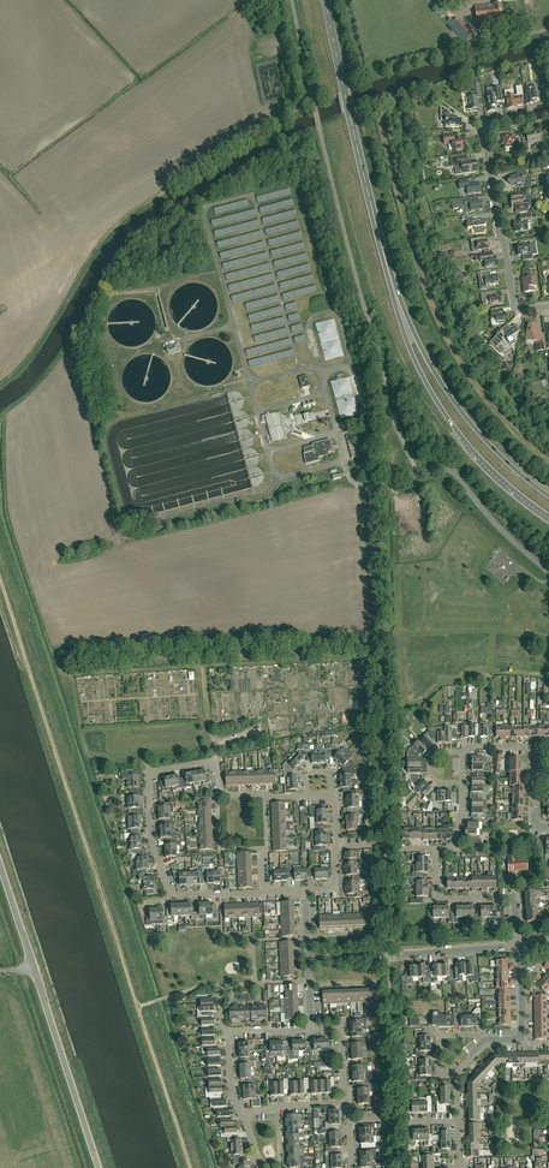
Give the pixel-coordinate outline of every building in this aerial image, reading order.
[(477,23),(502,21),(501,4),(475,6),(477,23)] [(458,19),(453,23),(450,26),(456,33),(464,26),(458,19)] [(473,36),(467,29),(459,36),(465,43),(473,36)] [(535,88),(526,89),(527,94),(525,95),(527,104),(532,103),(532,100),(538,99),(537,92),(541,92),(539,83),(535,83),(535,88)] [(468,97),(468,98),(470,110),(479,108),(478,99),(482,98),(480,84),(472,85),(473,92),(468,97)] [(523,107),(522,105),(521,95),(523,95),(522,85),(516,86),(517,96),(514,96),(513,91),(512,89),(504,90),(507,109),(516,108),(516,106),(519,105),(519,107),(523,107)] [(494,107),(498,106),(497,100),(497,98),(502,98),(501,88),(494,89),(494,91),(492,91),(489,94),(487,95),(489,105),(487,105),(488,112),(495,111),(494,107)] [(441,106),(440,121),(445,121),(445,127),(461,128),(461,121),(456,121),(456,117),(450,116),(450,112),(441,106)] [(529,151),(528,147),(528,143),(540,141),(539,132),(530,133),(530,132),(526,132),(527,138),(522,139),(524,152),(529,151)] [(453,140),(453,135),(443,137),(444,144),(452,143),(453,151),(466,149),(464,138),(453,140)] [(521,151),(519,142),(515,142),(514,135),(508,136),(508,135),(504,136),(505,137),(503,137),(504,148),(511,147),(512,152),(521,151)] [(461,174),(477,172),(475,160),(466,161),(466,157),(455,158),(456,167),(455,167),(456,175),(461,174)] [(526,171),(518,173),(518,176),(515,177),(511,177),(508,182),(513,186),(515,185),(519,189),(522,185),(525,185),(527,187),(529,185),(529,182),(529,180),(528,177),(526,175),(526,173),(526,171)] [(467,194),(480,192),(479,183),(468,185),(468,181),(458,182),(459,190),(466,189),(467,194)] [(510,194),(511,199),(510,199),(512,209),(515,208),(516,211),(519,211),(520,213),(528,212),(527,209),(528,209),(528,208),(530,207),(530,204),(533,204),(532,195),(521,196),(521,193),(510,194)] [(464,208),(464,213),(465,214),(470,213),(471,212),(483,210),(481,202),(472,203),(472,200),(452,203),(453,209),(464,208)] [(466,224),(467,230),(473,229),(474,235),(484,233),(483,227),(485,227),(484,222),(480,222),(473,223),(472,219),(475,219),(475,215),(462,217),(463,221),(466,220),(466,221),(466,220),(467,224),(466,224)] [(519,217),(520,221),(513,222),(515,232),(523,231),(522,230),(527,229),(526,223),(531,223),(530,215),(519,217)] [(471,240),(472,246),(473,251),(479,250),(489,249),(488,248),(490,247),(489,242),(488,242),(487,241),(486,241),(479,242),(478,238),(477,239),(471,240)] [(524,255),(525,261),(533,260),(532,253),(534,252),(535,252),(533,244),(533,243),(529,244),(528,241),(521,243),(520,244),(520,245),(517,245),(518,255),(523,254),(524,255)] [(493,253),(487,254),(479,255),(480,262),(484,262),(485,268),(492,267),(497,266),(496,257),(493,257),(493,253)] [(532,287),(537,286),(536,276),(531,277),(530,270),(522,271),(523,278),(522,279),(524,293),(533,291),(532,287)] [(482,282),(486,285),(487,285),(488,286),(499,285),(497,276),(492,277),(490,277),(489,271),(480,272),(482,282)] [(493,292),(481,294),(482,300),(485,300),(486,306),(485,306),(486,306),(490,305),(502,303),(501,294),(494,296),(493,292)] [(491,318),(492,318),(491,319),(491,321),(491,322),(491,323),(492,324),(493,325),(498,325),(499,323),(505,322),(504,312),(498,313),(498,309),(490,311),(491,318)] [(316,324),(325,360),(343,355),(334,319),(316,324)] [(510,329),(505,325),(494,337),(489,343),(495,348),(500,345),(503,351),(511,346),(512,348),(515,346),(518,330),(517,327),(513,330),(512,328),(510,329)] [(533,344),(533,342),(535,341),(537,351),(544,350),(542,334),(538,335),(537,327),(534,327),(534,325),(531,326),(528,325),(525,342),(526,343),(532,344),(533,344)] [(168,354),(180,351),(178,344),(175,345),(174,340),(165,342),(168,354)] [(331,382),(340,414),(341,418),(359,413),(349,377),(342,379),(341,375),(336,376),(337,380),(331,382)] [(310,386),(307,376),(299,378),(302,389),(310,386)] [(308,421),(330,415),(328,409),(307,415),(306,413),(300,415),(300,414),(298,414),(298,415),(294,416),(293,415),(292,411),(287,412),(288,415),(287,415),(287,414),(286,414),(286,415),(285,416),(282,415),(279,412),(275,413),(275,412),(269,414),(268,412),(266,413),(267,415),(265,415),(272,442),(282,439),(282,438),(286,437),(287,433),(290,431),(290,430),(291,431),(292,431),(291,430),(292,430),(293,433),(298,432),(296,428),(297,426),(301,425),(301,426),(303,425),(303,424),(309,422),(308,421)] [(333,451),(332,446),(330,439),(329,439),(329,440),(315,444),(315,445),(315,446),(304,449),(305,453),(304,454),(306,464),(319,460),(318,455),(333,451)] [(347,441),(352,458),(359,456),(354,439),(347,441)] [(445,729),(445,743),(452,743),(452,740),(456,740),(457,723),(456,723),(456,726),(451,726),(451,729),(445,729)] [(457,723),(456,740),(461,740),(461,738),(468,738),(468,724),(468,727),(461,727),(461,723),(457,723)] [(468,724),(468,738),(475,738),(475,736),(480,736),(480,724),(468,724)] [(480,736),(480,738),(487,738),(487,736),(492,736),(492,724),(487,724),(480,724),(480,736)] [(430,733),(434,741),(437,741),(437,743),(445,743),(445,729),(444,729),(444,732),(433,732),(430,733)] [(434,741),(430,733),(428,734),(420,743),(427,750),(432,745),(431,744),(434,741)] [(427,750),(420,743),(418,741),(410,749),(409,748),(408,752),(409,752),(419,756),(421,754),(422,755),(427,750)] [(297,750),(295,752),(296,753),(291,758),(299,765),(304,760),(298,755),(299,754),(300,754),(307,754),(307,751),(303,751),(303,745),(298,745),(298,750),(297,750)] [(307,751),(307,754),(307,756),(311,756),(312,764),(318,763),(318,747),(315,747),(314,748),(314,750),(309,750),(309,748),(303,748),(303,745),(303,751),(307,751)] [(329,753),(329,750),(322,750),(322,746),(321,746),(318,746),(318,747),(318,763),(325,763),(325,755),(329,755),(329,753)] [(338,763),(349,751),(347,748),(343,748),(341,751),(337,747),(332,747),(332,749),(329,750),(329,753),(337,753),(338,753),(333,759),(338,763)] [(349,751),(338,763),(343,768),(348,762),(349,763),(348,764),(348,768),(349,767),(349,771),(357,771),(357,767),(353,767),(353,762),(350,759),(352,757),(352,753),(349,751)] [(407,767),(420,767),(420,760),(419,760),(419,756),(409,752),(408,752),(407,754),(407,767)] [(472,758),(472,764),(483,765),(483,757),(486,757),(486,754),(477,753),(477,758),(472,758)] [(284,774),(290,773),(289,773),(288,768),(289,766),(288,765),(289,765),(295,769),(299,765),(291,758),(287,762),(283,766),(283,770),(280,770),(280,772),(281,773),(284,773),(284,774)] [(483,765),(472,764),(472,771),(477,771),(477,775),(486,775),(486,771),(483,771),(483,765)] [(410,781),(419,778),(419,774),(420,774),(420,767),(407,767),(407,774),(406,774),(405,775),(405,778),(406,779),(407,780),(409,779),(410,781)] [(211,783),(210,779),(206,780),(205,771),(198,772),(200,782),(203,782),(204,784),(211,783)] [(357,771),(349,771),(349,775),(340,775),(340,782),(351,781),(351,778),(353,778),(353,775),(357,774),(357,771)] [(127,782),(139,782),(139,776),(136,776),(136,772),(122,772),(122,780),(127,780),(127,782)] [(201,788),(200,782),(198,772),(192,773),(193,783),(196,783),(197,789),(201,788)] [(192,773),(185,774),(187,783),(183,784),(183,782),(184,788),(191,787),(190,784),(193,783),(192,773)] [(285,784),(298,783),(298,777),(291,777),(290,773),(284,774),(285,784)] [(184,788),(183,782),(178,783),(177,775),(174,776),(174,775),(171,776),(171,777),(172,787),(173,791),(177,790),(177,789),(184,788)] [(472,779),(472,786),(483,786),(483,779),(486,779),(486,775),(477,775),(477,779),(472,779)] [(172,787),(171,777),(164,778),(165,786),(161,786),(162,792),(170,790),(169,787),(172,787)] [(428,784),(423,780),(423,779),(421,781),(419,778),(410,781),(411,784),(412,783),(415,787),(413,788),(413,790),(417,794),(420,792),(428,784)] [(353,791),(354,791),(354,785),(358,785),(358,781),(351,781),(340,782),(341,788),(349,788),(349,791),(350,791),(353,791)] [(139,782),(127,782),(127,788),(132,788),(132,793),(137,792),(137,788),(139,788),(139,782)] [(285,794),(291,794),(290,790),(298,790),(298,783),(285,784),(285,794)] [(428,784),(420,792),(428,800),(428,801),(430,802),(434,793),(431,790),(432,789),(428,784)] [(477,793),(477,797),(486,797),(486,793),(483,793),(483,786),(472,786),(472,793),(477,793)] [(345,802),(362,802),(362,791),(354,791),(353,791),(350,791),(350,796),(347,796),(347,799),(345,799),(345,802)] [(434,793),(430,802),(433,803),(433,802),(444,802),(444,808),(445,808),(445,791),(437,791),(437,793),(434,793)] [(445,791),(445,808),(448,808),(448,802),(451,802),(451,805),(456,805),(457,793),(452,793),(452,791),(445,791)] [(137,792),(132,793),(132,797),(128,797),(128,803),(140,803),(140,797),(137,797),(137,792)] [(486,797),(477,797),(477,801),(472,801),(472,808),(483,808),(483,801),(486,801),(486,797)] [(351,808),(351,813),(359,812),(359,802),(362,802),(345,802),(345,805),(347,805),(347,809),(351,808)] [(140,803),(128,803),(128,809),(130,809),(130,813),(137,813),(137,808),(140,808),(140,803)] [(159,814),(170,813),(174,813),(174,803),(168,804),(168,807),(159,808),(159,814)] [(323,806),(313,806),(314,814),(311,814),(312,818),(317,818),(327,817),(327,810),(324,810),(323,809),(322,806),(323,806)] [(477,818),(482,818),(486,818),(486,810),(483,810),(483,808),(472,808),(472,814),(477,814),(477,818)] [(346,817),(346,824),(358,823),(357,816),(359,816),(359,812),(351,813),(349,813),(349,816),(346,817)] [(137,813),(130,813),(130,817),(128,817),(128,823),(140,823),(140,817),(137,817),(137,813)] [(170,813),(159,814),(159,820),(168,820),(168,823),(169,823),(175,823),(175,818),(174,818),(171,817),(170,817),(170,813)] [(312,829),(318,829),(318,824),(328,824),(327,817),(317,818),(317,821),(314,821),(314,829),(312,829)] [(467,822),(467,829),(476,829),(478,829),(478,822),(482,822),(482,818),(477,818),(473,818),(473,822),(467,822)] [(140,823),(128,823),(129,829),(130,829),(130,834),(131,833),(138,833),(138,829),(141,829),(140,823)] [(160,827),(160,833),(174,832),(174,826),(175,826),(175,823),(169,823),(169,826),(160,827)] [(357,834),(357,830),(358,830),(358,823),(346,824),(347,831),(350,831),(350,834),(357,834)] [(310,838),(310,840),(326,840),(326,833),(316,833),(316,829),(318,829),(312,829),(312,837),(310,838)] [(470,840),(479,840),(479,836),(476,836),(476,829),(467,829),(465,829),(465,836),(470,836),(470,840)] [(160,839),(170,838),(170,842),(177,841),(177,838),(174,838),(174,832),(160,833),(160,839)] [(139,838),(139,833),(138,833),(131,833),(130,834),(125,834),(125,838),(130,838),(130,844),(142,843),(142,837),(139,838)] [(312,840),(313,851),(317,851),(317,847),(326,846),(326,840),(310,840),(310,841),(312,840)] [(142,843),(130,844),(130,850),(132,850),(132,854),(138,854),(140,854),(144,853),(144,850),(141,851),(140,849),(142,849),(142,843)] [(176,860),(181,858),(181,854),(177,854),(177,851),(166,851),(166,857),(176,857),(176,860)] [(138,854),(132,854),(132,858),(136,858),(136,864),(148,863),(148,858),(145,858),(145,853),(144,853),(140,854),(138,854)] [(421,858),(421,853),(412,853),(412,861),(417,861),(417,866),(428,866),(428,858),(421,858)] [(508,862),(509,874),(516,874),(516,871),(527,871),(527,860),(516,861),(516,853),(508,854),(508,862)] [(344,869),(357,869),(357,863),(360,863),(360,859),(357,859),(352,859),(352,863),(345,863),(345,866),(344,866),(344,869)] [(281,871),(280,871),(281,881),(288,881),(287,873),(291,872),(291,869),(290,861),(287,861),(287,866),(280,866),(281,871)] [(146,874),(146,869),(149,869),(148,863),(136,864),(137,870),(138,870),(139,874),(144,874),(146,874)] [(274,881),(281,881),(280,871),(275,871),(275,864),(270,864),(270,873),(274,873),(274,881)] [(200,876),(203,876),(203,865),(196,866),(197,873),(193,873),(193,885),(200,884),(200,876)] [(209,865),(203,865),(203,876),(207,876),(207,884),(214,884),(214,872),(213,869),(209,869),(209,865)] [(301,870),(301,866),(293,867),(293,869),(291,869),(291,872),(294,872),(295,881),(301,880),(301,870)] [(428,873),(428,866),(417,866),(417,873),(412,873),(412,874),(407,874),(407,878),(410,878),(412,878),(419,878),(421,878),(421,873),(428,873)] [(214,872),(214,884),(221,883),(220,875),(224,875),(224,867),(220,868),(217,869),(217,872),(214,872)] [(328,869),(321,869),(322,879),(328,879),(328,871),(331,871),(331,867),(328,867),(328,869)] [(307,869),(301,870),(301,880),(308,880),(308,872),(311,872),(311,868),(307,868),(307,869)] [(315,868),(311,868),(311,872),(315,871),(315,880),(322,879),(321,869),(315,869),(315,868)] [(353,875),(353,879),(360,878),(360,874),(358,874),(357,869),(344,869),(344,872),(346,872),(346,876),(353,875)] [(176,870),(172,871),(175,878),(180,877),(180,885),(186,885),(186,874),(186,871),(176,871),(176,870)] [(143,884),(155,884),(155,878),(152,878),(152,873),(146,874),(144,874),(139,874),(140,881),(143,880),(143,884)] [(345,885),(345,889),(358,888),(358,884),(360,884),(360,878),(353,879),(353,882),(346,882),(346,885),(345,885)] [(419,882),(419,878),(412,878),(410,878),(407,878),(407,880),(410,880),(410,882),(411,882),(411,884),(413,885),(416,885),(416,890),(428,890),(428,882),(419,882)] [(155,884),(143,884),(143,890),(145,890),(145,894),(153,894),(152,890),(155,889),(155,884)] [(354,898),(361,897),(361,894),(358,894),(358,888),(345,889),(345,892),(347,892),(347,895),(354,895),(354,898)] [(428,890),(416,890),(416,899),(410,899),(410,904),(419,904),(419,897),(428,897),(428,890)] [(206,904),(206,915),(213,915),(213,919),(217,919),(217,911),(213,911),(212,903),(206,904)] [(263,914),(262,905),(259,905),(259,903),(252,903),(253,917),(259,917),(259,914),(263,914)] [(184,905),(185,916),(191,916),(192,920),(196,920),(195,912),(191,912),(191,904),(184,905)] [(195,912),(196,920),(200,920),(200,915),(206,915),(206,904),(199,904),(199,912),(195,912)] [(171,913),(167,913),(167,917),(168,924),(172,924),(172,920),(174,920),(174,921),(178,921),(178,916),(178,905),(171,905),(171,913)] [(429,914),(429,922),(433,922),(433,918),(441,918),(441,907),(433,907),(433,914),(429,914)] [(449,922),(453,922),(453,915),(453,914),(449,914),(449,907),(441,907),(441,918),(449,918),(449,922)] [(453,922),(453,923),(458,923),(458,918),(465,918),(465,907),(456,907),(456,915),(453,915),(453,922)] [(473,907),(465,907),(465,918),(472,918),(472,923),(477,923),(477,915),(473,915),(473,907)] [(484,918),(489,918),(489,907),(481,907),(481,915),(477,915),(477,923),(477,924),(484,924),(484,918)] [(497,907),(489,907),(489,918),(489,920),(497,920),(497,926),(504,926),(504,917),(497,917),(497,907)] [(146,918),(146,926),(151,925),(157,924),(157,921),(156,909),(150,910),(150,918),(146,918)] [(168,924),(167,917),(163,917),(163,909),(156,909),(157,921),(157,924),(164,924),(164,925),(168,925),(168,924)] [(462,976),(466,975),(466,976),(465,964),(457,965),(458,968),(454,968),(454,972),(454,981),(455,982),(461,982),(461,978),(462,978),(462,976)] [(465,964),(466,976),(470,976),(470,979),(471,979),(472,982),(478,982),(478,972),(473,973),(473,965),(465,965),(465,964)] [(454,981),(454,972),(449,973),(449,965),(441,966),(442,977),(447,977),(447,981),(454,981)] [(418,978),(417,966),(409,967),(410,975),(406,975),(407,985),(413,984),(413,978),(418,978)] [(430,974),(430,973),(425,974),(425,966),(417,966),(418,978),(423,977),(424,983),(430,983),(430,974)] [(442,977),(441,966),(434,967),(434,974),(430,974),(430,983),(438,982),(437,978),(442,977)] [(548,989),(548,987),(541,980),(536,986),(546,994),(548,989)] [(535,996),(535,1003),(547,1003),(547,996),(546,996),(546,995),(543,994),(532,990),(532,996),(535,996)] [(213,999),(208,999),(208,995),(197,996),(197,999),(200,999),(201,1006),(214,1005),(213,999)] [(252,1020),(267,1019),(266,1006),(262,1006),(262,1003),(256,1003),(256,1006),(251,1006),(251,1007),(244,1007),(244,1006),(239,1007),(239,1004),(233,1004),(234,1007),(229,1007),(230,1021),(245,1020),(245,1018),(251,1018),(252,1020)] [(214,1005),(201,1006),(201,1012),(197,1013),(198,1016),(204,1016),(204,1012),(214,1012),(214,1005)] [(480,1009),(476,1009),(472,1013),(472,1016),(469,1016),(469,1027),(477,1026),(477,1021),(480,1021),(480,1009)] [(438,1027),(446,1027),(446,1016),(442,1016),(442,1013),(441,1012),(432,1012),(433,1025),(438,1025),(438,1027)] [(461,1013),(457,1014),(457,1021),(461,1021),(461,1027),(469,1027),(469,1016),(461,1016),(461,1013)] [(453,1016),(446,1016),(446,1027),(454,1027),(454,1021),(457,1021),(457,1014),(453,1014),(453,1016)] [(202,1026),(205,1026),(214,1026),(214,1019),(205,1019),(205,1016),(204,1016),(198,1016),(198,1020),(201,1020),(202,1026)] [(351,1023),(349,1023),(349,1027),(351,1027),(351,1030),(362,1030),(362,1022),(366,1022),(368,1022),(367,1018),(366,1018),(365,1018),(358,1018),(358,1022),(351,1022),(351,1023)] [(205,1026),(202,1026),(198,1026),(198,1030),(202,1030),(202,1036),(205,1036),(215,1036),(215,1029),(205,1030),(205,1026)] [(366,1029),(351,1030),(351,1038),(359,1037),(359,1041),(367,1040),(366,1029)] [(424,1032),(415,1033),(415,1037),(419,1037),(420,1044),(431,1044),(430,1037),(424,1037),(424,1032)] [(202,1047),(212,1046),(215,1046),(215,1039),(205,1040),(205,1036),(202,1036),(198,1037),(199,1040),(202,1040),(202,1047)] [(240,1051),(250,1051),(250,1046),(253,1046),(253,1040),(246,1040),(246,1044),(239,1044),(240,1051)] [(314,1047),(310,1047),(310,1049),(311,1059),(311,1060),(315,1060),(315,1051),(321,1051),(321,1040),(314,1040),(314,1047)] [(321,1040),(321,1051),(329,1051),(329,1055),(333,1055),(333,1047),(329,1048),(328,1040),(321,1040)] [(352,1044),(352,1052),(363,1052),(363,1047),(367,1047),(367,1040),(359,1041),(359,1044),(352,1044)] [(295,1052),(299,1052),(299,1041),(292,1041),(293,1051),(288,1051),(288,1060),(293,1060),(293,1055),(296,1055),(295,1052)] [(311,1059),(310,1049),(305,1049),(305,1041),(299,1041),(299,1052),(303,1052),(303,1055),(305,1055),(306,1059),(311,1059)] [(277,1056),(276,1042),(270,1042),(270,1053),(265,1053),(266,1060),(269,1060),(269,1056),(277,1056)] [(283,1042),(276,1042),(277,1056),(287,1055),(287,1048),(283,1048),(283,1042)] [(416,1057),(424,1056),(424,1052),(431,1052),(431,1044),(420,1044),(420,1049),(417,1049),(416,1050),(416,1052),(416,1057)] [(212,1046),(202,1047),(201,1047),(202,1053),(203,1054),(203,1057),(204,1057),(215,1056),(220,1056),(220,1049),(213,1050),(212,1046)] [(247,1058),(247,1061),(254,1061),(258,1061),(258,1059),(254,1059),(254,1055),(250,1055),(250,1051),(240,1051),(240,1053),(238,1054),(238,1057),(240,1057),(240,1058),(247,1058)] [(360,1060),(360,1063),(368,1063),(367,1059),(363,1059),(363,1052),(352,1052),(352,1060),(360,1060)] [(494,1056),(485,1065),(491,1070),(495,1066),(496,1067),(500,1066),(500,1064),(506,1064),(506,1054),(505,1054),(505,1056),(494,1056)] [(221,1060),(220,1060),(215,1060),(215,1056),(204,1057),(204,1061),(208,1061),(208,1067),(216,1067),(221,1066),(221,1060)] [(424,1056),(416,1057),(416,1063),(420,1063),(420,1069),(431,1068),(431,1061),(424,1061),(424,1056)] [(240,1072),(251,1072),(250,1067),(254,1067),(254,1061),(247,1061),(247,1065),(240,1065),(240,1072)] [(480,1066),(479,1067),(487,1075),(491,1070),(485,1065),(484,1063),(483,1063),(482,1062),(479,1065),(480,1066)] [(353,1067),(353,1074),(368,1074),(368,1063),(360,1063),(360,1066),(353,1067)] [(479,1067),(475,1072),(482,1080),(487,1075),(479,1067)] [(431,1068),(420,1069),(420,1073),(416,1073),(416,1081),(424,1080),(424,1076),(431,1076),(431,1068)] [(248,1082),(251,1082),(255,1082),(255,1076),(251,1076),(251,1072),(240,1072),(241,1079),(248,1079),(248,1082)] [(482,1080),(475,1072),(474,1073),(476,1074),(468,1083),(468,1094),(476,1094),(476,1088),(478,1088),(479,1085),(478,1084),(482,1080)] [(362,1085),(365,1085),(373,1085),(373,1081),(368,1081),(368,1078),(368,1074),(353,1074),(353,1082),(362,1082),(362,1085)] [(330,1081),(324,1081),(324,1094),(331,1094),(331,1085),(334,1085),(334,1077),(330,1077),(330,1081)] [(258,1082),(255,1082),(251,1082),(251,1086),(243,1086),(243,1087),(242,1087),(242,1090),(243,1090),(244,1093),(255,1093),(255,1089),(259,1089),(258,1082)] [(358,1089),(358,1097),(369,1097),(369,1092),(373,1092),(373,1089),(374,1089),(374,1085),(373,1085),(365,1085),(365,1089),(358,1089)] [(208,1098),(210,1098),(214,1097),(214,1094),(222,1093),(222,1087),(209,1087),(209,1094),(206,1094),(206,1098),(208,1098)] [(441,1097),(449,1096),(449,1088),(441,1088),(441,1097)] [(255,1093),(244,1093),(244,1100),(252,1100),(252,1103),(252,1107),(261,1107),(260,1099),(255,1099),(255,1093)] [(419,1102),(419,1113),(427,1113),(427,1108),(432,1108),(432,1098),(432,1096),(428,1096),(427,1098),(427,1102),(419,1102)] [(449,1096),(441,1097),(441,1101),(438,1101),(437,1103),(437,1113),(446,1113),(446,1108),(444,1108),(443,1107),(443,1105),(450,1105),(449,1096)] [(214,1108),(222,1107),(227,1107),(226,1100),(219,1101),(219,1097),(214,1097),(210,1098),(210,1101),(214,1101),(214,1108)] [(366,1108),(374,1108),(373,1101),(369,1101),(369,1097),(358,1097),(358,1105),(366,1104),(366,1108)] [(407,1109),(412,1108),(412,1113),(419,1113),(419,1102),(415,1102),(415,1100),(414,1099),(407,1099),(407,1109)] [(217,1118),(220,1117),(230,1117),(230,1110),(222,1111),(222,1107),(214,1108),(213,1108),(213,1111),(217,1111),(217,1118)] [(330,1114),(330,1118),(340,1118),(339,1110),(330,1111),(330,1107),(324,1107),(324,1114),(330,1114)] [(325,1130),(332,1129),(332,1125),(340,1125),(340,1118),(330,1118),(330,1122),(325,1123),(325,1130)] [(374,1124),(367,1124),(367,1129),(360,1129),(360,1137),(371,1136),(370,1129),(375,1129),(374,1124)] [(237,1127),(233,1127),(224,1128),(224,1134),(221,1134),(221,1138),(228,1137),(229,1137),(229,1134),(237,1134),(237,1127)] [(330,1133),(330,1141),(341,1140),(340,1133),(333,1133),(333,1129),(319,1130),(319,1134),(330,1133)] [(421,1141),(420,1130),(413,1130),(413,1137),(409,1137),(409,1145),(416,1145),(416,1141),(421,1141)] [(428,1130),(420,1130),(421,1141),(425,1141),(425,1146),(432,1146),(432,1137),(428,1137),(428,1130)] [(450,1141),(450,1132),(441,1132),(441,1135),(438,1135),(438,1141),(441,1141),(450,1141)] [(375,1144),(374,1144),(374,1137),(371,1137),(371,1136),(360,1137),(360,1144),(368,1144),(368,1147),(375,1147),(375,1144)] [(231,1141),(231,1148),(242,1148),(242,1140),(236,1140),(236,1137),(229,1137),(228,1137),(228,1142),(231,1141)] [(341,1140),(330,1141),(330,1145),(327,1145),(327,1148),(326,1148),(326,1152),(334,1152),(333,1148),(341,1148),(341,1140)] [(442,1149),(446,1149),(450,1149),(450,1141),(441,1141),(442,1149)] [(242,1148),(231,1148),(231,1155),(229,1155),(229,1159),(233,1159),(237,1159),(237,1156),(242,1155),(242,1148)] [(368,1153),(361,1153),(361,1154),(359,1154),(359,1159),(361,1158),(361,1161),(372,1160),(372,1156),(376,1156),(376,1149),(368,1150),(368,1153)] [(327,1163),(342,1163),(341,1156),(333,1156),(332,1152),(325,1152),(325,1159),(326,1159),(330,1162),(331,1162),(331,1163),(327,1163)] [(239,1167),(250,1167),(250,1162),(244,1162),(244,1158),(237,1159),(233,1159),(233,1165),(239,1165),(239,1167)]
